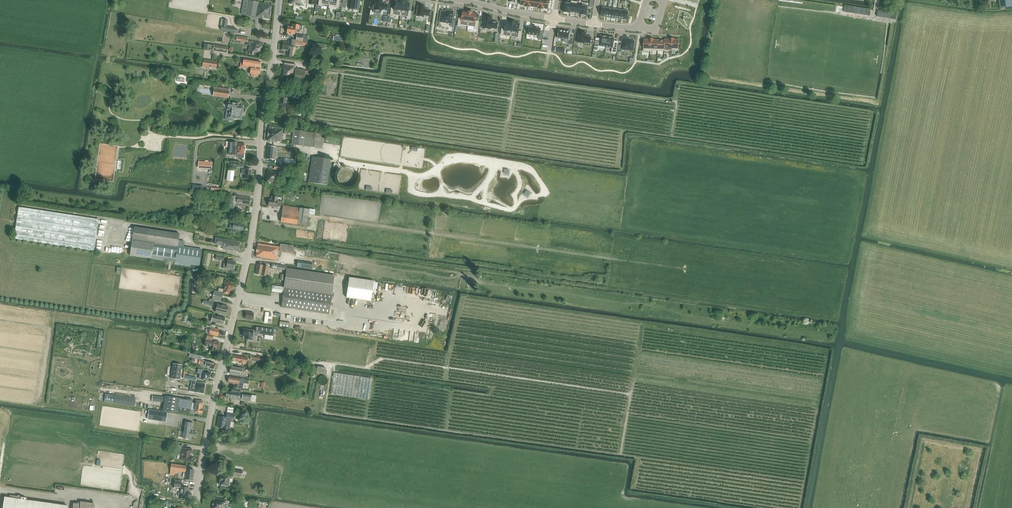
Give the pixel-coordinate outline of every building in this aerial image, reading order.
[(246,15),(270,19),(272,4),(249,0),(246,15)] [(349,9),(358,10),(360,0),(351,0),(349,9)] [(373,9),(374,9),(374,10),(381,11),(381,10),(386,10),(387,4),(382,3),(383,1),(377,0),(375,0),(374,5),(373,5),(373,9)] [(541,9),(544,9),(548,9),(549,0),(542,0),(541,9)] [(1000,8),(1011,7),(1011,5),(1011,0),(999,0),(1000,8)] [(391,8),(390,15),(393,16),(394,15),(400,16),(402,2),(399,1),(395,1),(394,8),(391,8)] [(402,2),(400,16),(407,17),(406,19),(410,19),(411,11),(408,11),(409,3),(405,2),(402,2)] [(580,14),(580,15),(587,16),(588,4),(582,3),(582,5),(581,14),(580,14)] [(418,5),(416,16),(424,17),(424,15),(429,16),(430,10),(425,9),(425,7),(418,5)] [(844,5),(843,12),(870,16),(871,10),(871,9),(844,5)] [(441,11),(440,22),(451,23),(451,26),(454,27),(455,21),(452,20),(454,11),(446,10),(446,12),(441,11)] [(889,12),(878,10),(877,16),(877,17),(895,20),(896,13),(894,13),(895,11),(893,11),(892,13),(889,12)] [(459,18),(458,26),(461,27),(461,25),(468,26),(470,12),(467,11),(463,11),(462,19),(459,18)] [(470,12),(468,26),(475,27),(474,29),(478,29),(479,21),(476,21),(477,13),(473,12),(470,12)] [(484,17),(483,28),(491,29),(491,28),(497,29),(498,22),(492,21),(492,18),(484,17)] [(221,19),(220,25),(222,25),(221,30),(224,31),(235,33),(235,29),(225,28),(226,20),(221,19)] [(502,29),(501,35),(511,36),(513,22),(510,22),(506,21),(505,29),(502,29)] [(513,22),(511,36),(517,37),(517,38),(521,39),(522,32),(519,31),(520,23),(516,23),(513,22)] [(288,26),(287,33),(295,34),(296,29),(302,30),(303,26),(293,24),(292,27),(288,26)] [(529,27),(528,34),(539,36),(538,39),(542,40),(543,32),(540,32),(540,28),(537,28),(537,27),(533,27),(529,27)] [(559,30),(558,38),(569,40),(568,44),(572,45),(573,37),(569,36),(570,32),(559,30)] [(579,32),(577,42),(585,43),(590,43),(591,37),(586,36),(586,33),(579,32)] [(596,38),(594,50),(599,51),(599,46),(606,47),(607,37),(600,36),(600,39),(596,38)] [(607,37),(606,47),(612,48),(612,53),(616,53),(618,41),(614,41),(614,38),(607,37)] [(618,45),(617,51),(621,52),(621,49),(633,51),(634,41),(627,40),(627,39),(623,38),(621,46),(618,45)] [(248,40),(247,45),(252,46),(250,54),(254,55),(254,53),(262,54),(264,43),(253,41),(248,40)] [(284,42),(283,49),(288,50),(287,56),(292,56),(292,51),(293,51),(294,49),(293,48),(293,44),(307,46),(307,42),(305,42),(296,41),(290,40),(289,43),(284,42)] [(251,67),(250,74),(259,75),(260,68),(259,68),(260,61),(241,58),(240,63),(243,64),(242,66),(251,67)] [(203,60),(202,66),(216,69),(217,62),(203,60)] [(280,79),(304,83),(306,70),(296,69),(296,67),(283,65),(282,68),(281,68),(280,79)] [(213,95),(228,98),(230,89),(214,87),(213,95)] [(280,101),(278,101),(277,107),(285,108),(285,106),(290,107),(290,103),(286,102),(287,98),(280,97),(280,101)] [(239,104),(237,104),(235,104),(235,103),(234,103),(233,103),(232,103),(229,103),(228,105),(228,107),(228,110),(230,110),(229,118),(233,118),(233,119),(232,122),(233,122),(233,119),(241,120),(243,112),(243,107),(238,106),(239,104)] [(277,141),(281,142),(283,128),(269,126),(267,141),(277,142),(277,141)] [(304,146),(306,131),(294,130),(292,144),(304,146)] [(374,157),(376,141),(346,137),(346,141),(347,141),(346,150),(353,151),(354,150),(359,151),(358,156),(386,160),(386,158),(374,157)] [(230,142),(229,155),(236,155),(238,158),(243,158),(244,154),(245,144),(237,143),(237,142),(230,142)] [(268,146),(267,159),(275,160),(276,152),(274,152),(275,147),(268,146)] [(308,182),(327,185),(330,159),(312,157),(308,182)] [(244,179),(250,179),(252,170),(246,169),(246,170),(242,169),(241,174),(245,174),(244,179)] [(267,174),(266,174),(265,183),(270,183),(278,183),(275,183),(276,177),(278,177),(279,172),(267,171),(267,174)] [(230,203),(249,205),(250,197),(242,196),(242,197),(231,195),(230,203)] [(268,206),(276,207),(277,206),(281,206),(282,201),(277,201),(278,197),(272,196),(272,200),(269,199),(268,206)] [(297,224),(299,208),(283,205),(280,222),(297,224)] [(14,239),(94,251),(99,219),(19,207),(14,239)] [(242,231),(243,225),(231,223),(230,228),(231,229),(230,231),(235,232),(235,229),(242,231)] [(152,259),(175,262),(199,266),(201,250),(177,247),(179,234),(134,227),(130,255),(152,259)] [(223,249),(233,251),(237,251),(239,243),(225,240),(219,239),(218,245),(223,246),(223,249)] [(256,258),(261,259),(261,257),(277,259),(277,256),(278,256),(279,247),(257,244),(255,256),(257,257),(256,258)] [(296,257),(304,258),(305,251),(297,250),(296,257)] [(224,260),(223,268),(226,269),(227,268),(233,269),(235,261),(228,260),(228,261),(224,260)] [(297,261),(297,267),(312,269),(313,263),(297,261)] [(255,274),(267,276),(269,267),(257,264),(255,274)] [(281,307),(328,314),(334,275),(287,268),(284,287),(272,285),(271,291),(283,293),(281,307)] [(346,298),(371,301),(374,281),(349,277),(346,298)] [(219,288),(218,291),(220,292),(223,292),(222,293),(230,295),(231,289),(232,289),(233,284),(225,282),(224,289),(219,288)] [(214,290),(212,299),(221,301),(222,293),(223,292),(220,292),(218,291),(214,290)] [(216,312),(226,315),(228,307),(225,306),(225,305),(221,304),(221,305),(218,304),(216,312)] [(279,321),(279,327),(289,327),(289,321),(287,321),(288,315),(281,314),(281,321),(279,321)] [(211,321),(223,324),(225,318),(213,315),(211,321)] [(213,325),(207,324),(206,327),(207,327),(206,331),(207,332),(207,333),(209,334),(218,336),(218,335),(219,335),(219,333),(218,333),(219,330),(215,329),(215,328),(212,327),(213,325)] [(255,330),(255,334),(265,335),(273,336),(274,330),(274,329),(266,329),(256,327),(255,330)] [(242,333),(242,335),(243,336),(243,337),(244,337),(244,339),(254,341),(255,335),(253,335),(253,330),(244,329),(243,332),(242,333)] [(204,345),(210,347),(209,350),(215,351),(216,348),(217,348),(219,342),(212,341),(213,335),(207,334),(204,345)] [(233,356),(232,361),(240,362),(239,363),(246,364),(247,358),(245,358),(233,356)] [(200,366),(205,367),(213,369),(215,363),(202,360),(200,366)] [(182,365),(173,364),(171,378),(179,380),(182,365)] [(230,373),(241,375),(241,371),(244,372),(245,368),(231,366),(230,373)] [(201,379),(207,380),(208,377),(209,378),(210,373),(203,372),(203,370),(198,369),(197,373),(200,374),(199,377),(202,378),(201,379)] [(372,379),(333,373),(330,394),(369,399),(372,379)] [(329,381),(329,380),(329,378),(328,377),(327,376),(326,375),(324,374),(322,375),(321,375),(320,376),(319,378),(318,379),(319,381),(319,382),(320,383),(321,384),(322,385),(324,385),(325,385),(326,384),(327,384),(328,383),(329,381)] [(229,376),(228,382),(238,384),(238,386),(243,386),(244,383),(249,384),(249,380),(229,376)] [(194,392),(203,394),(205,384),(195,382),(194,392)] [(231,392),(226,391),(226,397),(235,399),(236,397),(239,398),(239,394),(240,391),(237,391),(231,390),(231,392)] [(105,394),(104,402),(134,406),(136,398),(105,394)] [(180,398),(165,396),(164,397),(164,402),(162,410),(177,412),(180,398)] [(187,400),(180,398),(177,412),(190,414),(190,410),(192,400),(187,399),(187,400)] [(190,410),(190,414),(194,415),(194,414),(200,415),(200,413),(202,414),(203,409),(202,409),(203,401),(195,400),(194,410),(190,410)] [(148,418),(166,420),(167,412),(149,410),(148,418)] [(227,413),(226,418),(219,417),(217,427),(224,428),(226,428),(228,429),(229,422),(230,422),(230,418),(233,418),(234,414),(227,413)] [(185,422),(183,438),(190,439),(190,436),(195,437),(195,432),(192,432),(193,430),(191,429),(192,423),(185,422)] [(182,448),(183,446),(177,445),(176,449),(182,450),(181,452),(180,452),(179,460),(191,462),(191,461),(193,461),(193,458),(192,458),(193,457),(191,456),(193,450),(182,448)] [(170,470),(185,472),(186,466),(171,464),(170,470)] [(185,469),(185,471),(184,479),(193,480),(194,470),(185,469)] [(230,478),(230,476),(220,474),(219,481),(218,482),(219,483),(219,485),(221,485),(221,486),(227,487),(227,486),(228,486),(229,482),(232,482),(232,479),(230,478)] [(175,480),(174,487),(180,488),(180,493),(179,493),(178,496),(181,497),(181,498),(187,498),(188,492),(187,492),(188,489),(189,487),(181,486),(181,481),(175,480)] [(126,507),(129,506),(129,501),(126,495),(118,496),(118,495),(115,495),(115,499),(118,498),(118,501),(120,501),(120,505),(123,505),(123,507),(126,507)] [(3,507),(67,507),(68,506),(4,497),(3,507)] [(226,499),(214,497),(212,507),(224,507),(226,499)]
